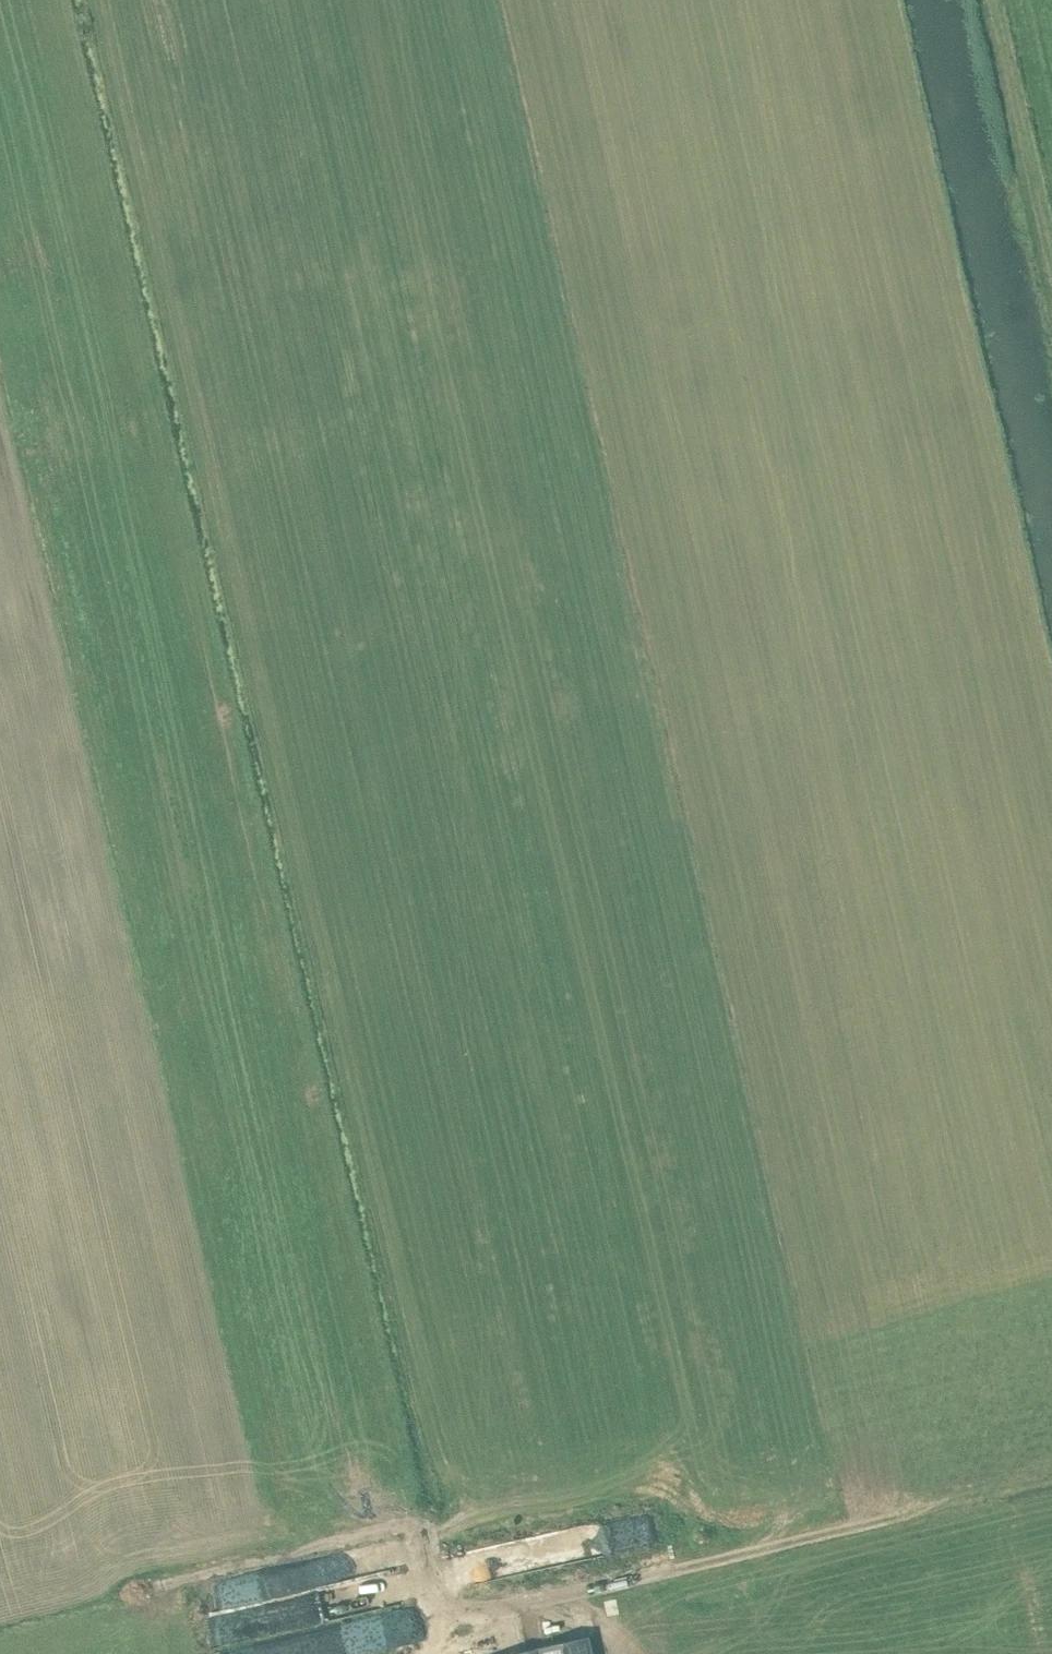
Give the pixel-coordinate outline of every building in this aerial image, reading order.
[(298,1562),(228,1578),(234,1605),(304,1588),(298,1562)] [(208,1617),(214,1648),(363,1617),(356,1587),(208,1617)] [(514,1653),(591,1653),(587,1635),(549,1645),(514,1653)]
